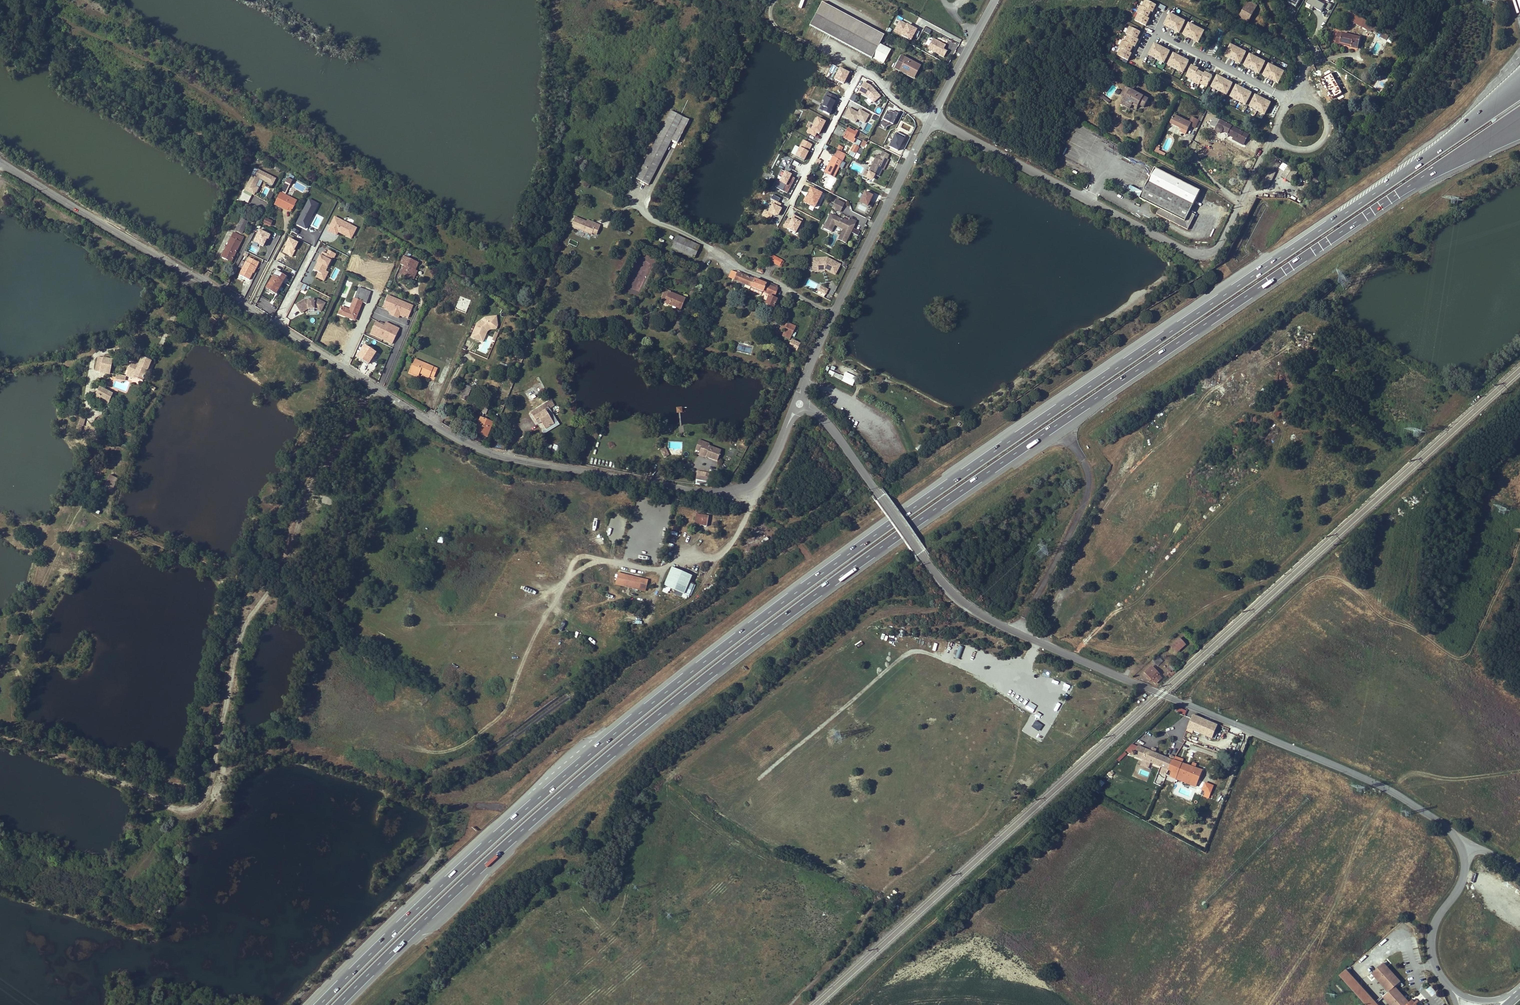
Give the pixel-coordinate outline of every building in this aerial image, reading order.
[(1143,0),(1133,22),(1147,28),(1157,6),(1143,0)] [(1301,0),(1290,0),(1287,4),(1296,9),(1301,0)] [(1312,8),(1310,12),(1321,16),(1325,6),(1316,2),(1317,0),(1310,0),(1307,6),(1312,8)] [(1237,21),(1246,26),(1257,6),(1248,1),(1237,21)] [(885,37),(823,4),(811,25),(884,64),(892,51),(881,45),(885,37)] [(1375,25),(1355,13),(1351,19),(1371,31),(1375,25)] [(1169,15),(1163,27),(1180,36),(1186,23),(1169,15)] [(899,19),(893,31),(911,40),(917,28),(899,19)] [(1188,24),(1182,37),(1199,45),(1205,32),(1188,24)] [(1128,27),(1116,58),(1129,64),(1142,33),(1128,27)] [(1214,40),(1219,42),(1224,32),(1219,30),(1214,40)] [(1360,38),(1338,33),(1336,43),(1358,49),(1360,38)] [(947,50),(944,48),(946,44),(932,37),(927,49),(944,57),(947,50)] [(1154,45),(1148,58),(1165,66),(1171,53),(1154,45)] [(1230,46),(1224,58),(1241,67),(1247,54),(1230,46)] [(1173,55),(1167,67),(1184,76),(1190,63),(1173,55)] [(1260,76),(1266,64),(1249,55),(1243,68),(1260,76)] [(921,66),(902,56),(895,67),(914,78),(921,66)] [(1279,86),(1285,73),(1269,65),(1262,77),(1279,86)] [(834,79),(844,84),(850,71),(839,66),(834,79)] [(1207,90),(1213,77),(1191,67),(1185,79),(1207,90)] [(1216,77),(1211,90),(1228,97),(1233,85),(1216,77)] [(864,81),(858,92),(868,97),(873,102),(881,96),(871,85),(864,81)] [(1149,99),(1126,87),(1121,94),(1127,98),(1123,106),(1130,109),(1132,106),(1138,109),(1140,105),(1144,107),(1149,99)] [(1235,87),(1230,101),(1248,107),(1252,93),(1235,87)] [(827,91),(819,110),(830,115),(838,96),(827,91)] [(1109,104),(1111,101),(1102,94),(1098,99),(1100,101),(1102,99),(1109,104)] [(1254,97),(1249,110),(1266,117),(1272,104),(1254,97)] [(848,106),(843,116),(855,123),(857,119),(865,123),(870,114),(860,109),(858,111),(848,106)] [(889,123),(893,124),(898,113),(888,109),(880,127),(885,129),(889,123)] [(672,111),(638,178),(650,184),(672,140),(678,143),(690,120),(672,111)] [(1191,123),(1189,122),(1174,115),(1170,123),(1182,129),(1187,131),(1190,126),(1191,123)] [(819,134),(826,120),(816,116),(810,128),(808,127),(807,131),(816,135),(817,133),(819,134)] [(1192,117),(1189,122),(1191,123),(1190,126),(1195,128),(1199,120),(1192,117)] [(1228,136),(1243,144),(1247,137),(1250,139),(1253,135),(1228,121),(1226,124),(1214,117),(1210,125),(1216,128),(1216,132),(1219,134),(1222,133),(1223,132),(1228,134),(1227,135),(1228,136)] [(1127,132),(1133,135),(1136,128),(1130,125),(1127,132)] [(857,133),(850,129),(845,139),(852,142),(857,133)] [(889,146),(899,150),(905,136),(895,132),(889,146)] [(1241,147),(1243,144),(1228,136),(1227,139),(1241,147)] [(802,138),(794,155),(804,160),(812,144),(802,138)] [(854,146),(850,152),(856,154),(859,149),(854,146)] [(1154,152),(1164,157),(1166,154),(1159,150),(1160,148),(1157,147),(1154,152)] [(831,166),(829,170),(835,173),(837,169),(838,170),(846,154),(838,150),(835,156),(834,156),(833,157),(829,165),(831,166)] [(882,151),(880,156),(887,159),(889,155),(882,151)] [(883,170),(888,160),(887,159),(880,156),(877,154),(868,172),(878,177),(882,170),(883,170)] [(1291,181),(1297,171),(1282,162),(1278,168),(1284,171),(1281,175),(1291,181)] [(272,163),(270,166),(280,172),(282,170),(272,163)] [(835,173),(829,170),(831,166),(829,165),(825,172),(835,177),(838,170),(837,169),(835,173)] [(273,185),(276,177),(255,167),(244,190),(255,195),(259,186),(256,185),(259,179),(273,185)] [(1202,192),(1158,168),(1150,182),(1194,205),(1202,192)] [(1261,183),(1268,187),(1276,172),(1269,168),(1261,183)] [(776,179),(780,181),(776,187),(787,193),(796,176),(781,169),(776,179)] [(1148,187),(1192,210),(1194,205),(1150,182),(1148,187)] [(289,208),(293,210),(297,201),(286,195),(291,185),(286,183),(282,192),(275,205),(282,209),(283,207),(288,210),(289,208)] [(1190,213),(1192,210),(1148,187),(1141,198),(1160,208),(1157,213),(1174,222),(1188,230),(1196,216),(1190,213)] [(859,201),(869,205),(873,194),(864,190),(859,201)] [(307,229),(319,203),(308,198),(296,224),(307,229)] [(846,203),(838,199),(834,207),(842,211),(846,203)] [(778,215),(781,208),(773,203),(770,211),(778,215)] [(783,226),(796,233),(803,218),(794,214),(791,219),(787,218),(783,226)] [(844,227),(843,230),(840,235),(847,238),(848,235),(850,236),(857,221),(850,218),(849,220),(848,222),(841,219),(831,214),(824,228),(829,231),(834,222),(844,227)] [(351,239),(357,226),(334,215),(327,230),(337,235),(338,232),(351,239)] [(574,215),(571,227),(597,236),(601,223),(574,215)] [(243,232),(248,222),(242,219),(237,229),(243,232)] [(835,226),(843,230),(844,227),(834,222),(829,231),(832,232),(835,226)] [(264,246),(270,233),(259,228),(253,241),(264,246)] [(234,233),(223,256),(232,261),(244,238),(234,233)] [(700,246),(678,235),(672,247),(694,258),(700,246)] [(846,243),(850,236),(848,235),(847,238),(840,235),(838,239),(846,243)] [(568,243),(576,247),(578,242),(570,238),(568,243)] [(329,271),(327,271),(335,252),(328,249),(326,253),(321,251),(312,270),(317,272),(315,277),(325,281),(329,271)] [(781,267),(784,262),(773,256),(770,261),(781,267)] [(414,271),(415,272),(419,264),(405,257),(401,264),(405,267),(401,276),(407,279),(407,278),(411,280),(414,275),(412,274),(414,271)] [(826,257),(811,258),(812,265),(816,265),(816,269),(824,269),(834,274),(839,264),(826,257)] [(257,267),(258,268),(261,263),(250,258),(248,263),(246,262),(240,275),(251,280),(254,272),(257,267)] [(645,266),(636,266),(636,271),(633,271),(634,277),(628,277),(629,287),(641,287),(641,283),(636,283),(636,280),(646,280),(645,266)] [(276,293),(286,277),(278,271),(267,287),(276,293)] [(418,273),(415,272),(414,271),(412,274),(414,275),(411,280),(407,278),(407,279),(411,281),(413,282),(418,273)] [(735,280),(752,286),(755,279),(738,273),(735,280)] [(755,279),(752,286),(763,292),(767,284),(755,279)] [(778,286),(767,282),(767,284),(763,292),(772,295),(771,297),(769,297),(766,304),(774,308),(777,301),(774,299),(775,296),(778,289),(777,289),(778,286)] [(826,289),(819,285),(817,289),(824,293),(826,289)] [(360,286),(350,310),(343,307),(340,314),(348,317),(349,316),(356,319),(363,303),(366,304),(371,291),(360,286)] [(752,286),(750,290),(762,295),(763,292),(752,286)] [(686,299),(670,293),(666,303),(681,309),(686,299)] [(408,319),(414,304),(387,294),(382,308),(390,311),(389,314),(399,318),(400,315),(408,319)] [(319,300),(318,299),(305,300),(297,305),(302,313),(308,309),(309,309),(315,309),(316,309),(322,312),(326,303),(319,300)] [(471,337),(484,342),(489,330),(497,329),(499,325),(497,315),(485,316),(477,322),(471,337)] [(400,327),(385,321),(384,324),(371,318),(366,332),(393,343),(400,327)] [(789,324),(786,331),(792,334),(795,327),(789,324)] [(793,338),(789,347),(797,351),(801,342),(793,338)] [(738,350),(750,354),(752,347),(740,344),(738,350)] [(376,353),(365,345),(358,356),(369,363),(376,353)] [(146,354),(141,367),(132,363),(128,372),(137,376),(146,379),(154,357),(146,354)] [(104,358),(100,372),(109,374),(113,361),(104,358)] [(438,368),(420,361),(419,364),(414,362),(410,372),(420,376),(421,374),(421,372),(426,374),(425,376),(430,378),(432,375),(435,377),(438,368)] [(845,371),(843,376),(830,370),(828,374),(852,385),(856,376),(845,371)] [(465,385),(460,396),(467,399),(472,388),(465,385)] [(1265,386),(1259,393),(1263,396),(1269,389),(1265,386)] [(100,387),(95,396),(109,403),(113,394),(100,387)] [(547,402),(531,412),(536,420),(539,418),(542,422),(545,428),(554,423),(546,410),(550,408),(547,402)] [(481,417),(475,431),(487,436),(493,422),(483,418),(484,414),(486,414),(489,408),(484,406),(480,417),(481,417)] [(701,454),(705,443),(700,441),(697,450),(696,455),(700,456),(700,457),(705,459),(706,457),(707,456),(706,456),(701,454)] [(711,445),(705,443),(701,454),(706,456),(707,456),(706,457),(719,462),(723,451),(711,447),(711,445)] [(554,444),(551,452),(557,454),(560,446),(554,444)] [(664,457),(670,454),(666,447),(660,450),(664,457)] [(707,482),(708,474),(696,472),(695,480),(707,482)] [(112,492),(118,478),(109,474),(103,488),(112,492)] [(709,515),(698,513),(696,523),(707,525),(709,515)] [(758,524),(756,528),(767,535),(769,532),(758,524)] [(568,558),(566,563),(574,567),(577,562),(568,558)] [(671,566),(663,585),(684,594),(689,581),(692,575),(671,566)] [(618,572),(617,577),(615,581),(646,589),(647,584),(648,579),(618,572)] [(693,583),(689,581),(684,594),(688,596),(693,583)] [(1179,634),(1168,643),(1175,652),(1186,643),(1179,634)] [(1161,656),(1157,652),(1151,657),(1155,661),(1161,656)] [(1151,666),(1144,671),(1151,679),(1152,678),(1155,682),(1160,678),(1157,675),(1158,674),(1151,666)] [(1218,725),(1193,715),(1187,728),(1217,739),(1219,733),(1215,731),(1218,725)] [(1202,770),(1177,760),(1177,759),(1176,758),(1175,759),(1139,746),(1139,747),(1135,746),(1132,755),(1160,766),(1159,768),(1165,770),(1166,769),(1169,770),(1167,775),(1176,778),(1178,775),(1197,782),(1202,770)] [(1205,781),(1201,790),(1210,793),(1214,785),(1205,781)] [(1502,891),(1506,884),(1486,871),(1482,878),(1502,891)] [(1519,903),(1519,894),(1511,888),(1506,894),(1519,903)] [(1384,964),(1373,974),(1389,993),(1378,1003),(1348,971),(1341,977),(1367,1004),(1417,1004),(1419,1003),(1420,1004),(1425,1000),(1420,994),(1415,999),(1417,1002),(1415,1004),(1412,1001),(1409,1004),(1395,989),(1401,983),(1384,964)] [(1426,990),(1432,996),(1435,992),(1429,987),(1426,990)]
